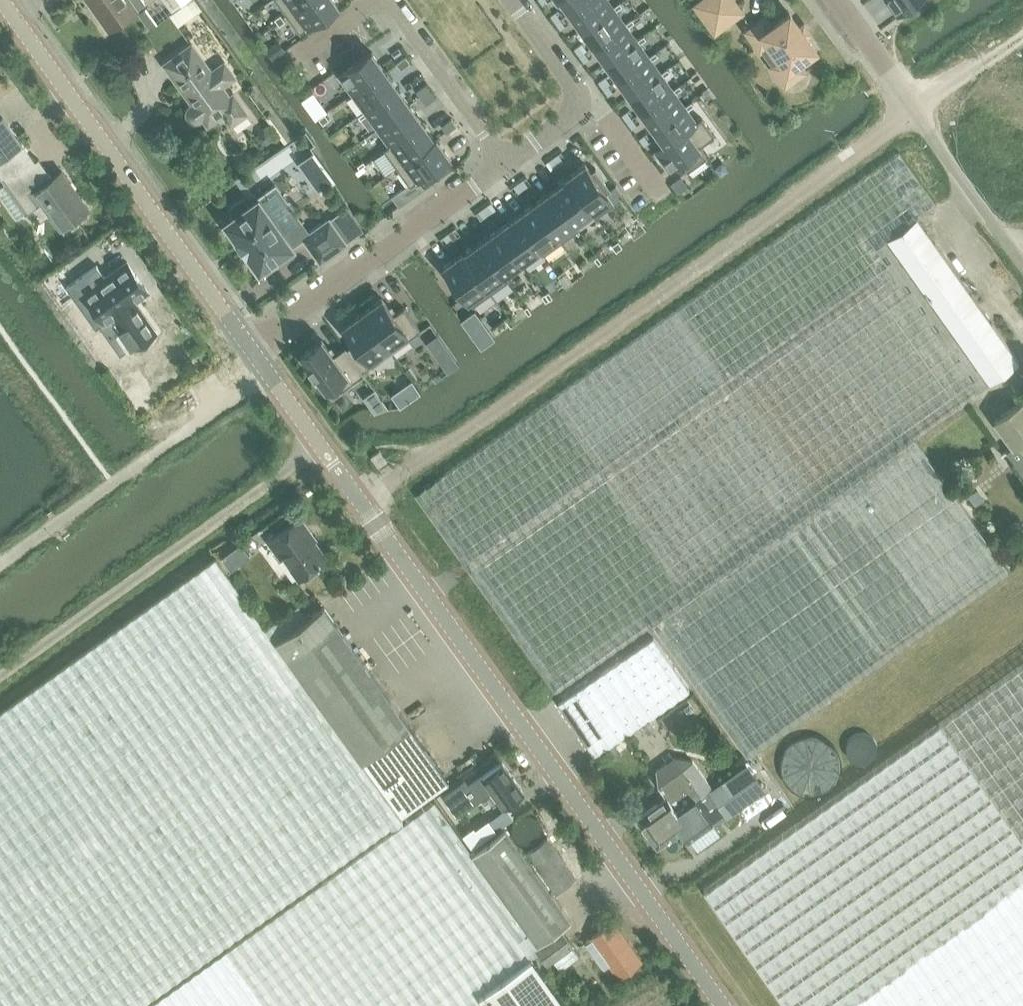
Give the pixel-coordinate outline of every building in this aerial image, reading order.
[(91,6),(93,5),(109,26),(107,28),(108,29),(136,9),(145,3),(142,0),(87,0),(91,6)] [(172,12),(189,0),(164,0),(172,12)] [(287,14),(306,0),(277,0),(287,14)] [(287,14),(300,32),(338,5),(335,0),(306,0),(287,14)] [(570,12),(587,0),(562,0),(570,12)] [(570,12),(582,28),(613,6),(608,0),(587,0),(570,12)] [(697,4),(715,28),(740,10),(733,0),(702,0),(697,4)] [(897,9),(910,0),(890,0),(897,9)] [(613,6),(582,28),(594,45),(625,23),(613,6)] [(146,7),(137,13),(149,29),(158,23),(146,7)] [(555,12),(550,16),(555,23),(560,19),(555,12)] [(765,17),(747,30),(760,48),(761,48),(785,83),(804,70),(797,61),(815,48),(789,13),(772,26),(765,17)] [(285,20),(280,14),(275,18),(279,24),(285,20)] [(560,19),(555,23),(560,30),(566,26),(560,19)] [(625,23),(594,45),(606,62),(637,39),(625,23)] [(637,39),(606,62),(618,78),(649,56),(637,39)] [(266,49),(273,59),(276,57),(285,50),(278,40),(266,49)] [(191,43),(164,63),(193,103),(190,105),(187,109),(187,114),(190,118),(195,119),(199,118),(202,116),(207,123),(222,112),(229,122),(245,111),(232,93),(228,96),(220,85),(233,75),(223,61),(210,71),(191,43)] [(579,45),(574,49),(579,56),(584,52),(579,45)] [(399,48),(392,53),(397,60),(404,55),(399,48)] [(371,51),(339,74),(352,93),(385,69),(371,51)] [(584,52),(579,56),(584,62),(589,59),(584,52)] [(649,56),(618,78),(630,95),(660,72),(649,56)] [(414,65),(404,72),(409,78),(419,71),(414,65)] [(385,69),(352,93),(365,110),(397,87),(385,69)] [(419,71),(409,78),(414,85),(423,78),(419,71)] [(660,72),(630,95),(642,111),(673,89),(660,72)] [(603,78),(598,82),(603,89),(608,85),(603,78)] [(608,85),(603,89),(608,96),(613,92),(608,85)] [(397,87),(365,110),(377,128),(410,104),(397,87)] [(431,89),(421,96),(426,103),(436,95),(431,89)] [(673,89),(642,111),(654,128),(684,105),(673,89)] [(439,99),(429,106),(434,113),(444,106),(439,99)] [(310,108),(317,118),(318,117),(325,112),(327,111),(320,101),(310,108)] [(410,104),(377,128),(389,144),(384,148),(385,149),(422,122),(410,104)] [(684,105),(654,128),(665,143),(655,150),(656,151),(687,129),(699,146),(715,135),(702,117),(696,121),(684,105)] [(627,111),(622,115),(627,122),(632,118),(627,111)] [(325,112),(318,117),(323,123),(330,119),(325,112)] [(0,121),(0,176),(4,181),(4,182),(25,212),(41,201),(60,227),(86,208),(69,184),(71,183),(62,170),(52,176),(39,157),(34,160),(24,146),(4,118),(0,121)] [(449,118),(442,123),(448,130),(455,125),(449,118)] [(632,118),(627,122),(632,129),(637,125),(632,118)] [(385,150),(374,158),(379,166),(385,174),(397,166),(397,167),(437,138),(436,137),(435,138),(422,122),(385,149),(385,150)] [(455,125),(448,130),(453,138),(460,133),(455,125)] [(268,128),(263,128),(259,130),(258,135),(259,139),(262,142),(267,142),(271,140),(272,136),(271,131),(268,128)] [(687,129),(656,151),(669,168),(679,160),(688,171),(707,157),(699,146),(687,129)] [(644,135),(639,139),(644,146),(649,142),(644,135)] [(409,183),(392,196),(399,205),(424,187),(418,180),(421,177),(422,178),(433,171),(432,170),(450,156),(437,138),(397,167),(409,183)] [(900,152),(416,494),(469,569),(527,651),(555,690),(651,622),(746,757),(883,658),(1007,569),(913,437),(988,383),(896,252),(887,240),(918,217),(927,210),(937,203),(900,152)] [(729,170),(723,161),(715,167),(720,175),(729,170)] [(585,163),(567,176),(596,216),(614,202),(606,192),(610,189),(603,180),(604,179),(596,169),(592,172),(585,163)] [(365,173),(362,167),(355,172),(359,177),(365,173)] [(241,176),(235,180),(249,199),(255,194),(241,176)] [(567,178),(551,190),(578,228),(579,228),(575,222),(590,211),(595,216),(596,216),(567,176),(566,177),(567,178)] [(671,184),(678,194),(689,186),(681,176),(671,184)] [(233,215),(225,221),(234,232),(247,253),(248,252),(260,270),(305,237),(321,260),(347,241),(331,218),(330,217),(310,232),(303,222),(276,184),(260,196),(250,203),(245,195),(228,207),(233,215)] [(610,189),(606,192),(614,202),(623,195),(616,185),(610,189)] [(551,190),(533,203),(561,241),(578,228),(551,190)] [(533,203),(516,216),(539,248),(543,254),(560,241),(561,241),(533,203)] [(347,207),(331,218),(347,241),(363,230),(363,229),(358,222),(347,207)] [(516,216),(498,228),(521,260),(539,248),(516,216)] [(918,217),(887,240),(896,252),(988,383),(1000,374),(1019,361),(1000,334),(928,232),(918,217)] [(498,228),(481,241),(508,279),(509,278),(505,272),(521,260),(498,228)] [(622,246),(619,240),(612,245),(616,250),(622,246)] [(463,251),(462,252),(491,291),(508,279),(481,241),(464,253),(463,251)] [(462,252),(444,265),(450,274),(446,277),(453,287),(454,287),(461,296),(465,294),(472,305),(491,291),(462,252)] [(97,264),(74,281),(83,294),(85,292),(105,321),(113,315),(126,333),(147,318),(134,300),(148,290),(127,261),(106,277),(97,264)] [(65,287),(56,293),(66,306),(74,300),(65,287)] [(382,297),(363,311),(392,351),(421,330),(404,306),(394,314),(382,297)] [(475,310),(461,320),(481,348),(495,338),(475,310)] [(363,311),(344,325),(355,342),(347,348),(345,349),(362,372),(364,371),(392,351),(363,311)] [(322,338),(301,354),(332,397),(365,373),(364,371),(362,372),(345,349),(347,348),(346,346),(334,355),(322,338)] [(447,372),(459,364),(445,344),(434,353),(447,372)] [(365,397),(374,410),(387,406),(375,389),(365,397)] [(995,420),(1012,445),(1013,446),(1007,450),(1016,463),(1022,458),(1022,401),(1010,410),(995,420)] [(380,449),(370,455),(377,466),(387,460),(380,449)] [(968,495),(975,505),(984,499),(977,489),(968,495)] [(301,516),(269,539),(279,553),(281,551),(299,577),(327,557),(309,531),(311,530),(301,516)] [(272,518),(249,539),(257,548),(281,527),(272,518)] [(241,543),(222,557),(231,569),(250,555),(241,543)] [(0,711),(0,1005),(138,1005),(185,972),(401,818),(399,816),(275,640),(266,628),(216,557),(10,703),(0,711)] [(298,605),(266,628),(275,640),(307,617),(298,605)] [(307,617),(275,640),(399,816),(448,782),(326,607),(324,605),(307,617)] [(653,636),(558,703),(594,754),(689,688),(653,636)] [(703,890),(785,1005),(1022,1005),(1022,664),(1002,679),(991,686),(703,890)] [(684,707),(689,713),(693,709),(689,704),(684,707)] [(650,719),(642,725),(648,734),(656,729),(650,719)] [(825,773),(821,760),(831,757),(823,730),(780,743),(792,783),(825,773)] [(613,743),(606,748),(612,758),(620,753),(613,743)] [(666,796),(639,815),(650,830),(696,797),(700,794),(706,790),(712,786),(694,761),(673,757),(656,770),(658,784),(662,790),(666,796)] [(464,782),(444,795),(457,813),(493,788),(503,803),(521,791),(502,762),(468,786),(464,782)] [(708,794),(704,797),(720,819),(726,815),(727,816),(762,791),(765,789),(746,762),(712,786),(706,790),(708,794)] [(696,797),(650,830),(659,843),(681,828),(682,827),(690,837),(713,821),(714,823),(720,819),(704,797),(708,794),(706,790),(700,794),(696,797)] [(544,966),(532,949),(540,943),(471,849),(460,835),(436,800),(147,1005),(571,1005),(544,966)] [(506,808),(489,819),(497,830),(501,827),(513,819),(506,808)] [(467,830),(460,835),(471,849),(484,840),(479,833),(474,826),(467,830)] [(484,840),(471,849),(540,943),(560,929),(561,929),(570,922),(569,921),(560,909),(551,896),(527,863),(501,827),(497,830),(484,840)] [(547,840),(529,852),(557,892),(575,880),(547,840)] [(593,937),(586,942),(595,954),(604,966),(611,961),(620,974),(640,959),(612,921),(592,935),(593,937)] [(540,943),(532,949),(544,966),(547,964),(554,959),(561,969),(562,968),(580,956),(572,945),(561,929),(560,929),(540,943)]
